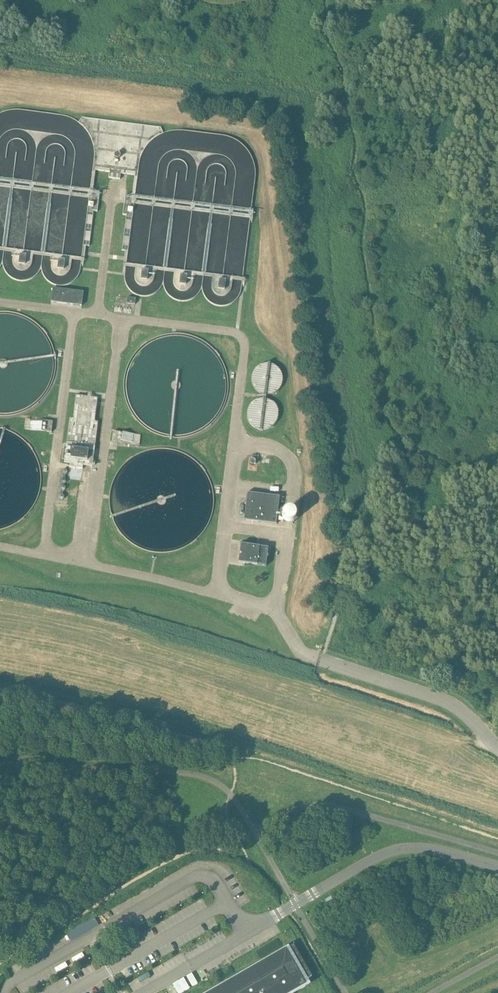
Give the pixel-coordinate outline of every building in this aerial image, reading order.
[(53,288),(51,302),(82,306),(83,292),(53,288)] [(73,419),(70,419),(64,464),(70,464),(69,467),(83,469),(83,466),(92,467),(98,422),(95,422),(98,398),(76,396),(73,419)] [(24,429),(52,432),(53,422),(25,419),(24,429)] [(113,432),(112,442),(139,446),(141,435),(113,432)] [(247,492),(244,520),(276,524),(280,497),(247,492)] [(241,544),(238,563),(257,565),(266,566),(268,548),(259,546),(241,544)] [(351,834),(354,839),(359,836),(356,831),(351,834)] [(67,932),(72,940),(72,941),(98,925),(93,917),(67,932)] [(308,984),(305,980),(305,979),(287,948),(268,959),(209,992),(293,992),(308,984)] [(192,973),(186,976),(192,987),(198,984),(192,973)] [(184,992),(189,989),(183,978),(178,981),(184,992)] [(173,984),(178,992),(182,992),(184,992),(178,981),(173,984)]
